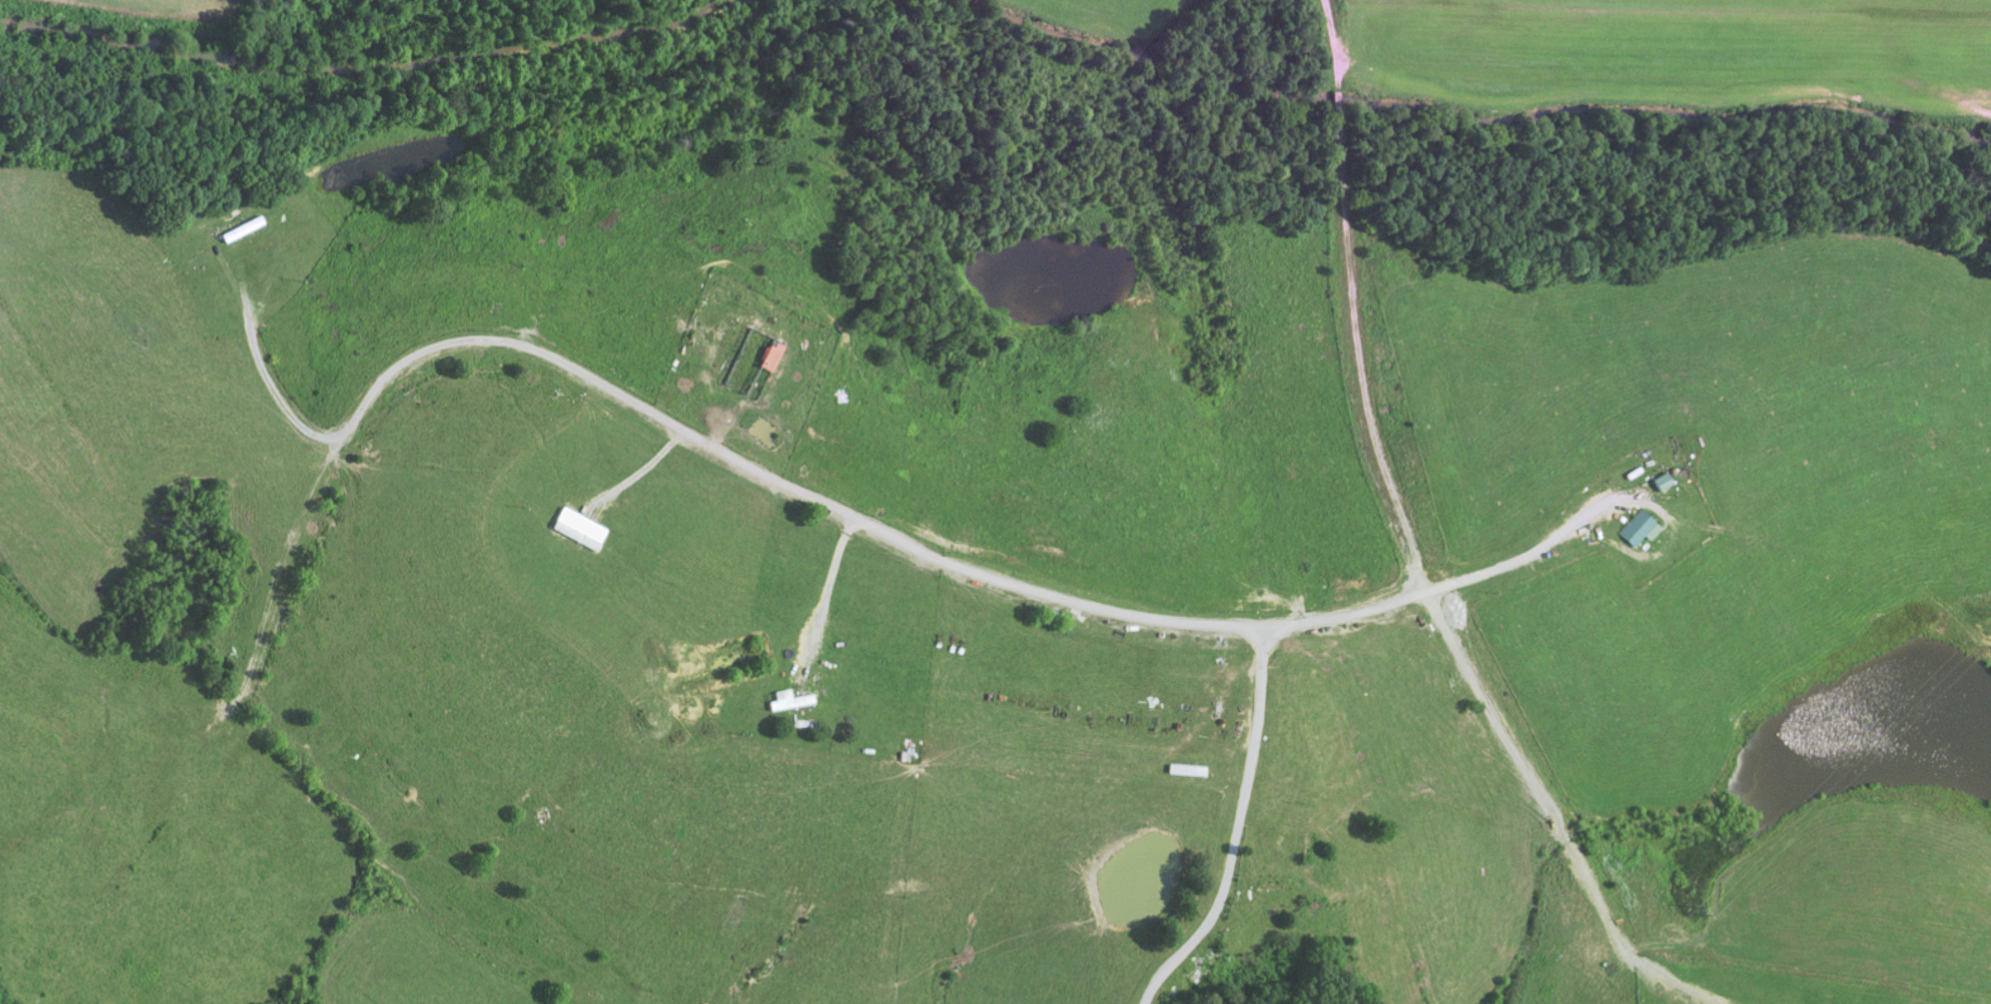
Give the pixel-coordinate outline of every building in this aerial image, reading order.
[(782,345),(767,339),(756,366),(771,372),(782,345)] [(1652,480),(1659,492),(1672,485),(1666,473),(1652,480)] [(597,550),(606,528),(561,508),(551,530),(597,550)] [(1633,548),(1644,536),(1650,541),(1662,528),(1641,509),(1618,533),(1633,548)] [(791,698),(789,689),(773,692),(775,701),(768,702),(770,712),(814,704),(812,695),(791,698)]
